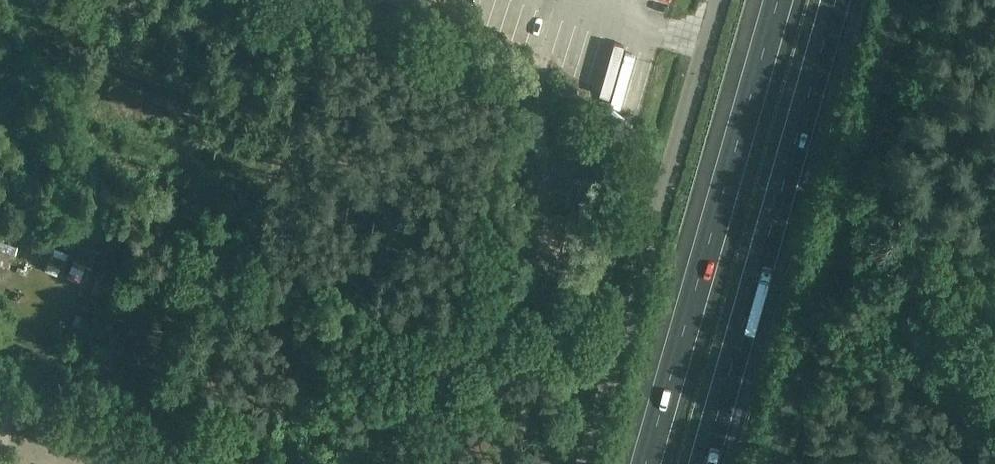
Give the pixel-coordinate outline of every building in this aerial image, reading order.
[(539,6),(519,0),(485,0),(480,15),(531,30),(539,6)] [(594,30),(587,62),(602,65),(609,33),(594,30)] [(645,102),(650,64),(634,62),(628,100),(645,102)]
